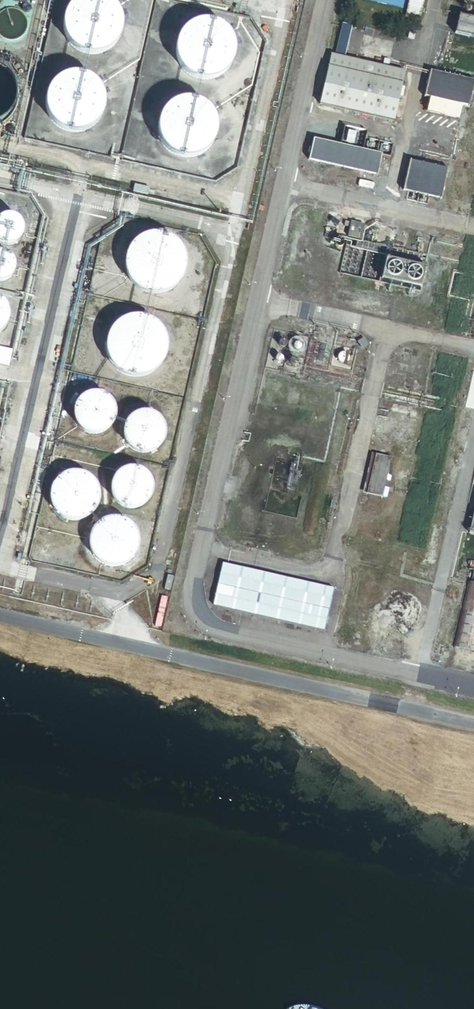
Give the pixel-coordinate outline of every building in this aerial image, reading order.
[(120,30),(120,26),(120,23),(119,19),(118,15),(117,12),(115,9),(112,6),(109,3),(106,1),(105,0),(75,0),(74,1),(71,3),(68,5),(66,8),(64,11),(62,15),(61,19),(60,22),(60,26),(60,30),(60,34),(62,37),(63,41),(65,44),(68,47),(70,49),(74,52),(77,54),(80,55),(84,56),(88,57),(91,57),(95,56),(99,55),(103,54),(106,52),(109,50),(112,47),(114,44),(116,41),(118,38),(119,34),(120,30)] [(406,15),(421,19),(425,0),(410,0),(406,15)] [(31,13),(31,11),(31,9),(30,8),(28,7),(27,7),(25,7),(23,8),(22,9),(22,11),(22,12),(23,14),(24,15),(25,16),(27,16),(29,15),(30,14),(31,13)] [(28,28),(28,26),(27,24),(27,22),(26,20),(25,18),(23,17),(22,15),(20,14),(18,13),(17,12),(15,12),(12,12),(10,12),(8,12),(6,12),(4,13),(3,14),(1,15),(0,16),(0,40),(1,41),(2,42),(4,43),(6,44),(8,44),(10,44),(12,44),(14,44),(16,44),(18,43),(20,42),(22,41),(23,39),(24,38),(26,36),(26,34),(27,32),(28,30),(28,28)] [(459,16),(455,35),(473,39),(473,20),(459,16)] [(231,59),(231,55),(232,51),(232,47),(231,43),(230,40),(228,36),(226,33),(224,30),(221,28),(218,25),(215,23),(211,22),(207,21),(204,20),(200,20),(196,21),(192,22),(189,23),(185,25),(182,27),(180,30),(177,33),(175,36),(173,39),(172,43),(171,47),(171,50),(171,54),(172,58),(173,61),(175,65),(177,68),(179,71),(182,74),(185,76),(188,78),(192,79),(195,80),(199,81),(203,81),(207,80),(211,80),(214,78),(218,76),(220,74),(223,72),(226,69),(228,65),(230,62),(231,59)] [(331,53),(320,103),(394,119),(405,69),(331,53)] [(15,102),(16,99),(15,95),(15,91),(14,88),(12,84),(10,81),(8,78),(5,75),(2,73),(0,72),(0,125),(1,124),(4,122),(7,119),(10,116),(12,113),(13,110),(15,106),(15,102)] [(430,72),(425,98),(470,108),(473,89),(473,82),(430,72)] [(102,112),(103,108),(103,104),(103,100),(102,97),(101,93),(99,90),(97,86),(95,83),(92,81),(89,79),(86,77),(82,75),(79,74),(75,74),(71,74),(67,74),(64,75),(60,76),(57,78),(54,80),(51,83),(48,86),(46,89),(45,93),(43,96),(43,100),(42,104),(43,108),(43,111),(44,115),(46,119),(48,122),(50,125),(53,127),(56,129),(60,131),(63,133),(67,134),(71,134),(74,134),(78,134),(82,133),(85,132),(89,130),(92,128),(95,125),(97,122),(99,119),(101,115),(102,112)] [(214,138),(215,134),(215,130),(215,126),(214,123),(213,119),(212,115),(210,112),(207,109),(204,107),(201,104),(198,102),(195,101),(191,100),(187,99),(183,99),(180,100),(176,101),(172,102),(169,104),(166,106),(163,109),(160,112),(159,115),(157,118),(156,122),(155,126),(155,129),(155,133),(155,137),(157,140),(158,144),(160,147),(163,150),(165,153),(168,155),(172,157),(175,158),(179,159),(183,160),(186,160),(190,160),(194,159),(197,157),(201,155),(204,153),(207,151),(209,148),(211,145),(213,141),(214,138)] [(382,156),(313,140),(309,161),(377,177),(382,156)] [(448,170),(410,162),(403,192),(441,201),(448,170)] [(19,230),(19,228),(19,226),(18,224),(17,223),(15,221),(14,220),(13,219),(11,218),(9,217),(7,217),(5,217),(4,217),(2,217),(0,217),(0,246),(1,246),(3,247),(5,247),(7,246),(9,246),(11,245),(12,244),(14,243),(15,242),(17,240),(18,239),(18,237),(19,236),(19,234),(20,232),(19,230)] [(345,252),(346,251),(426,270),(428,263),(421,262),(423,253),(362,239),(365,226),(350,223),(344,252),(345,252)] [(182,277),(184,273),(184,269),(185,265),(184,261),(184,258),(183,254),(181,250),(179,247),(176,244),(174,241),(170,239),(167,237),(163,235),(159,234),(156,234),(152,234),(148,234),(144,235),(140,236),(137,238),(134,240),(131,243),(128,246),(126,250),(124,253),(123,257),(122,261),(122,265),(122,269),(123,273),(124,276),(126,280),(128,283),(130,286),(133,289),(136,291),(140,293),(143,295),(147,296),(151,296),(155,296),(159,296),(163,295),(166,293),(170,292),(173,289),(176,287),(179,284),(181,280),(182,277)] [(337,274),(343,245),(338,244),(332,273),(337,274)] [(426,270),(346,251),(345,252),(341,271),(422,290),(426,270)] [(12,267),(11,265),(11,263),(10,262),(9,260),(8,259),(6,257),(5,256),(3,255),(1,255),(0,254),(0,284),(1,283),(3,283),(5,282),(6,281),(8,279),(9,278),(10,276),(11,275),(11,273),(12,271),(12,269),(12,267)] [(163,360),(164,356),(165,352),(165,348),(165,345),(164,341),(163,337),(161,333),(159,330),(157,327),(154,324),(151,322),(147,320),(144,318),(140,317),(136,317),(132,317),(128,317),(124,318),(120,320),(117,321),(114,324),(111,326),(108,329),(106,333),(105,336),(103,340),(103,344),(102,348),(102,352),(103,356),(104,359),(106,363),(108,366),(111,369),(113,372),(116,374),(120,376),(124,378),(127,379),(131,379),(135,379),(139,379),(143,378),(147,377),(150,375),(153,372),(156,370),(159,367),(161,364),(163,360)] [(285,345),(286,344),(285,342),(284,341),(283,340),(281,340),(280,340),(279,341),(278,342),(277,344),(277,345),(278,347),(279,348),(281,348),(282,348),(284,348),(285,347),(285,345)] [(301,350),(301,348),(301,347),(300,346),(299,345),(297,344),(296,345),(294,345),(293,347),(293,348),(293,350),(294,351),(295,352),(296,353),(298,353),(299,352),(300,351),(301,350)] [(0,346),(0,363),(9,365),(12,349),(0,346)] [(352,359),(352,357),(351,356),(351,354),(350,353),(348,352),(347,351),(345,351),(344,351),(342,352),(341,353),(339,354),(339,355),(338,357),(339,359),(339,360),(340,362),(341,363),(343,364),(344,364),(346,364),(348,364),(349,363),(350,362),(351,361),(352,359)] [(282,362),(283,361),(282,359),(281,358),(280,357),(279,357),(277,357),(276,358),(275,359),(274,360),(274,362),(275,363),(276,364),(278,365),(279,365),(281,365),(282,363),(282,362)] [(298,365),(298,364),(297,363),(297,361),(295,360),(294,360),(292,360),(291,361),(290,362),(290,364),(290,365),(290,367),(291,368),(293,368),(294,368),(296,368),(297,367),(298,365)] [(114,417),(114,415),(114,412),(113,410),(112,407),(111,405),(110,403),(108,401),(106,399),(104,397),(102,396),(100,395),(97,394),(95,394),(92,394),(90,394),(87,395),(85,396),(82,397),(80,399),(78,400),(77,402),(75,405),(74,407),(73,409),(73,412),(73,414),(73,417),(73,420),(74,422),(75,424),(77,427),(78,428),(80,430),(82,432),(84,433),(87,434),(89,435),(92,435),(94,435),(97,435),(99,434),(102,433),(104,432),(106,430),(108,429),(110,427),(111,425),(112,422),(113,420),(114,417)] [(163,438),(164,436),(163,433),(163,430),(162,428),(161,426),(160,424),(158,422),(156,420),(154,418),(152,417),(150,416),(147,415),(145,415),(142,415),(139,415),(137,416),(134,417),(132,418),(130,420),(128,421),(127,423),(125,425),(124,428),(123,430),(123,433),(123,435),(123,438),(123,440),(124,443),(125,445),(126,447),(128,449),(130,451),(132,453),(134,454),(137,455),(139,456),(142,456),(144,456),(147,456),(149,455),(152,454),(154,453),(156,451),(158,450),(159,448),(161,445),(162,443),(163,441),(163,438)] [(361,494),(365,495),(375,456),(371,455),(361,494)] [(382,499),(391,460),(375,456),(365,495),(382,499)] [(149,492),(149,490),(149,487),(149,484),(148,482),(147,479),(146,477),(144,475),(142,474),(140,472),(138,471),(135,470),(133,469),(130,469),(128,469),(125,469),(123,470),(120,471),(118,472),(116,473),(114,475),(112,477),(111,479),(110,481),(109,484),(109,486),(108,489),(109,492),(109,494),(110,497),(111,499),(112,501),(114,503),(116,505),(118,506),(120,508),(122,509),(125,509),(128,510),(130,510),(133,509),(135,509),(138,508),(140,507),(142,505),(144,503),(145,501),(147,499),(148,497),(149,495),(149,492)] [(99,500),(99,497),(99,494),(98,490),(96,488),(95,485),(93,482),(90,480),(88,478),(85,477),(82,476),(79,475),(76,474),(73,474),(70,475),(67,476),(64,477),(61,478),(58,480),(56,482),(54,485),(52,487),(51,490),(50,493),(49,496),(49,499),(49,502),(50,506),(51,509),(52,511),(54,514),(56,517),(58,519),(61,521),(63,522),(66,523),(69,524),(72,525),(76,525),(79,524),(82,524),(85,522),(88,521),(90,519),(92,517),(94,515),(96,512),(98,509),(99,506),(99,503),(99,500)] [(140,547),(140,543),(139,540),(138,537),(137,534),(135,532),(133,529),(131,527),(128,525),(125,524),(123,522),(119,522),(116,521),(113,521),(110,522),(107,522),(104,523),(101,525),(99,527),(96,529),(94,531),(93,534),(91,537),(90,540),(90,543),(89,546),(90,549),(90,552),(91,555),(92,558),(94,561),(96,563),(98,566),(101,567),(104,569),(107,570),(110,571),(113,571),(116,571),(119,571),(122,570),(125,569),(128,568),(130,566),(133,564),(135,561),(136,559),(138,556),(139,553),(139,550),(140,547)] [(334,590),(221,565),(212,607),(324,633),(334,590)] [(468,582),(453,647),(473,652),(473,583),(468,582)]
